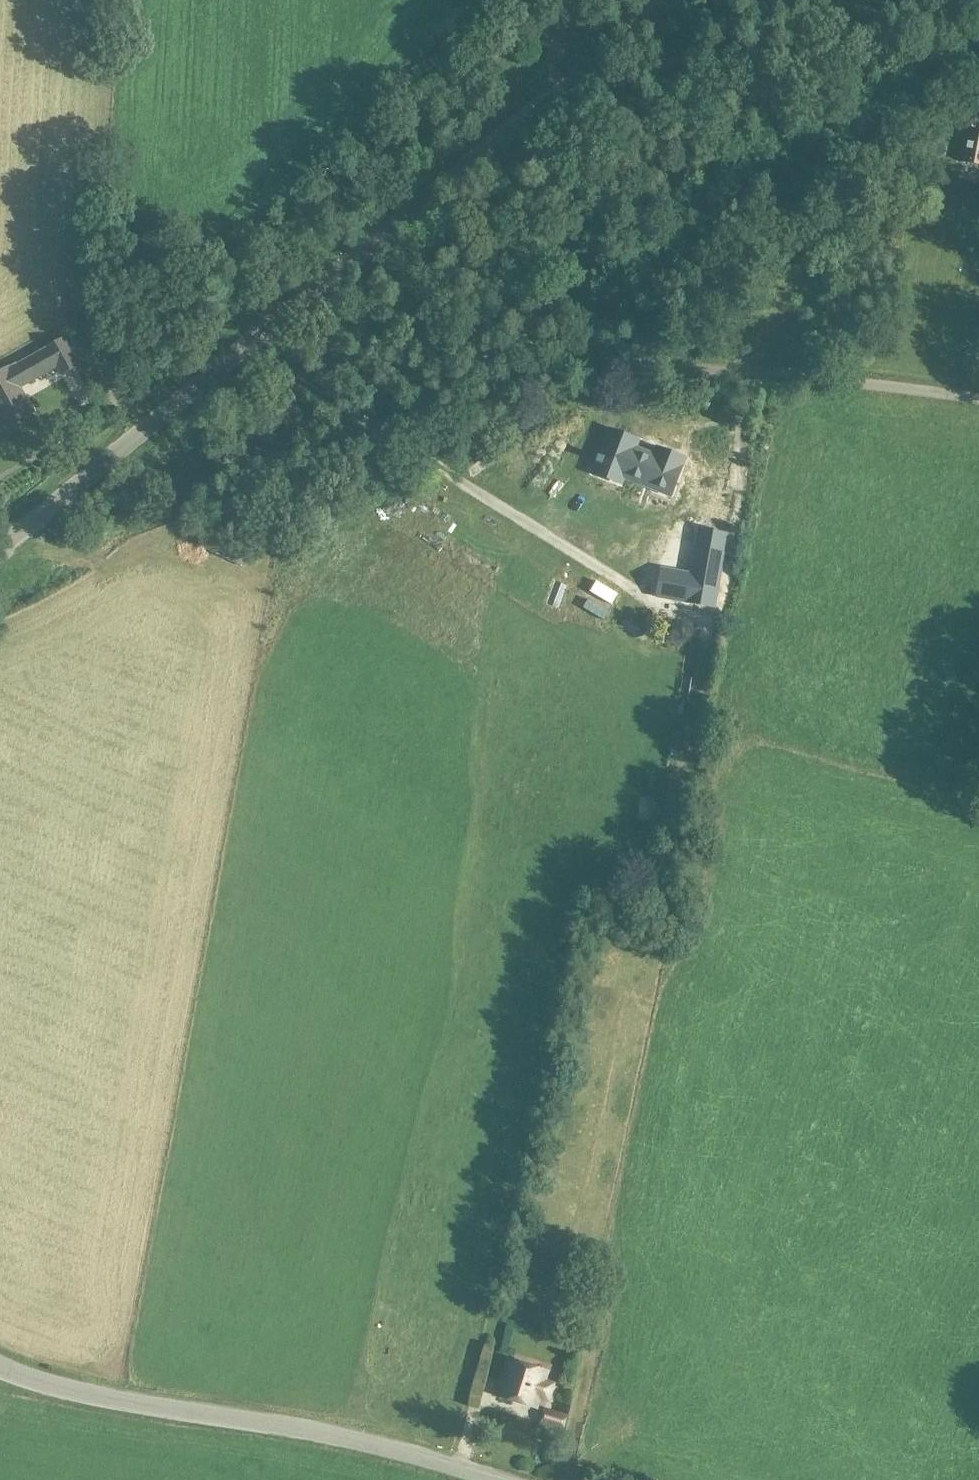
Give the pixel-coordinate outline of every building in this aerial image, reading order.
[(961,161),(978,164),(978,132),(973,131),(975,124),(964,122),(962,132),(966,133),(961,161)] [(5,425),(7,428),(34,412),(21,389),(58,368),(62,376),(80,366),(64,339),(17,365),(16,364),(0,373),(0,429),(5,425)] [(656,451),(653,458),(631,450),(633,446),(608,436),(599,458),(597,457),(595,463),(601,465),(601,463),(622,471),(620,476),(644,486),(647,478),(671,487),(681,460),(656,451)] [(501,471),(498,470),(490,467),(486,478),(497,482),(501,472),(501,471)] [(724,536),(700,532),(693,577),(663,571),(659,596),(713,605),(724,536)] [(543,1384),(547,1373),(511,1363),(501,1396),(536,1407),(539,1397),(548,1400),(552,1387),(543,1384)] [(541,1426),(563,1433),(569,1416),(546,1410),(541,1426)]
